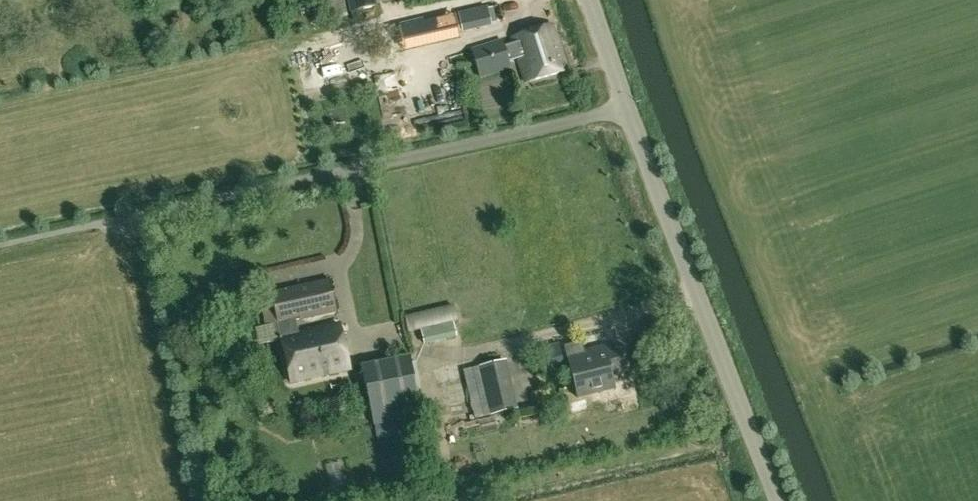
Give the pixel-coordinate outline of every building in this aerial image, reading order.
[(350,12),(377,6),(376,0),(347,0),(350,12)] [(487,10),(459,16),(463,32),(490,26),(487,10)] [(395,24),(385,24),(386,42),(396,41),(395,24)] [(509,61),(519,58),(527,82),(539,79),(567,71),(552,25),(539,29),(512,37),(515,44),(505,47),(503,40),(473,49),(481,76),(511,67),(509,61)] [(339,324),(299,334),(296,321),(336,311),(329,279),(270,292),(272,302),(261,305),(265,326),(276,323),(280,338),(281,338),(292,382),(349,368),(339,324)] [(458,334),(455,318),(421,326),(424,342),(458,334)] [(568,359),(578,397),(614,388),(611,376),(627,372),(621,346),(606,350),(605,346),(585,351),(582,337),(564,342),(568,359)] [(547,365),(563,361),(558,343),(543,347),(547,365)] [(361,365),(373,426),(422,415),(410,356),(361,365)] [(430,365),(434,382),(461,376),(457,359),(430,365)] [(506,359),(478,367),(491,415),(518,409),(506,359)] [(534,405),(543,402),(540,391),(531,394),(534,405)] [(617,410),(615,400),(603,403),(605,413),(617,410)] [(427,442),(437,441),(434,420),(425,421),(427,442)]
